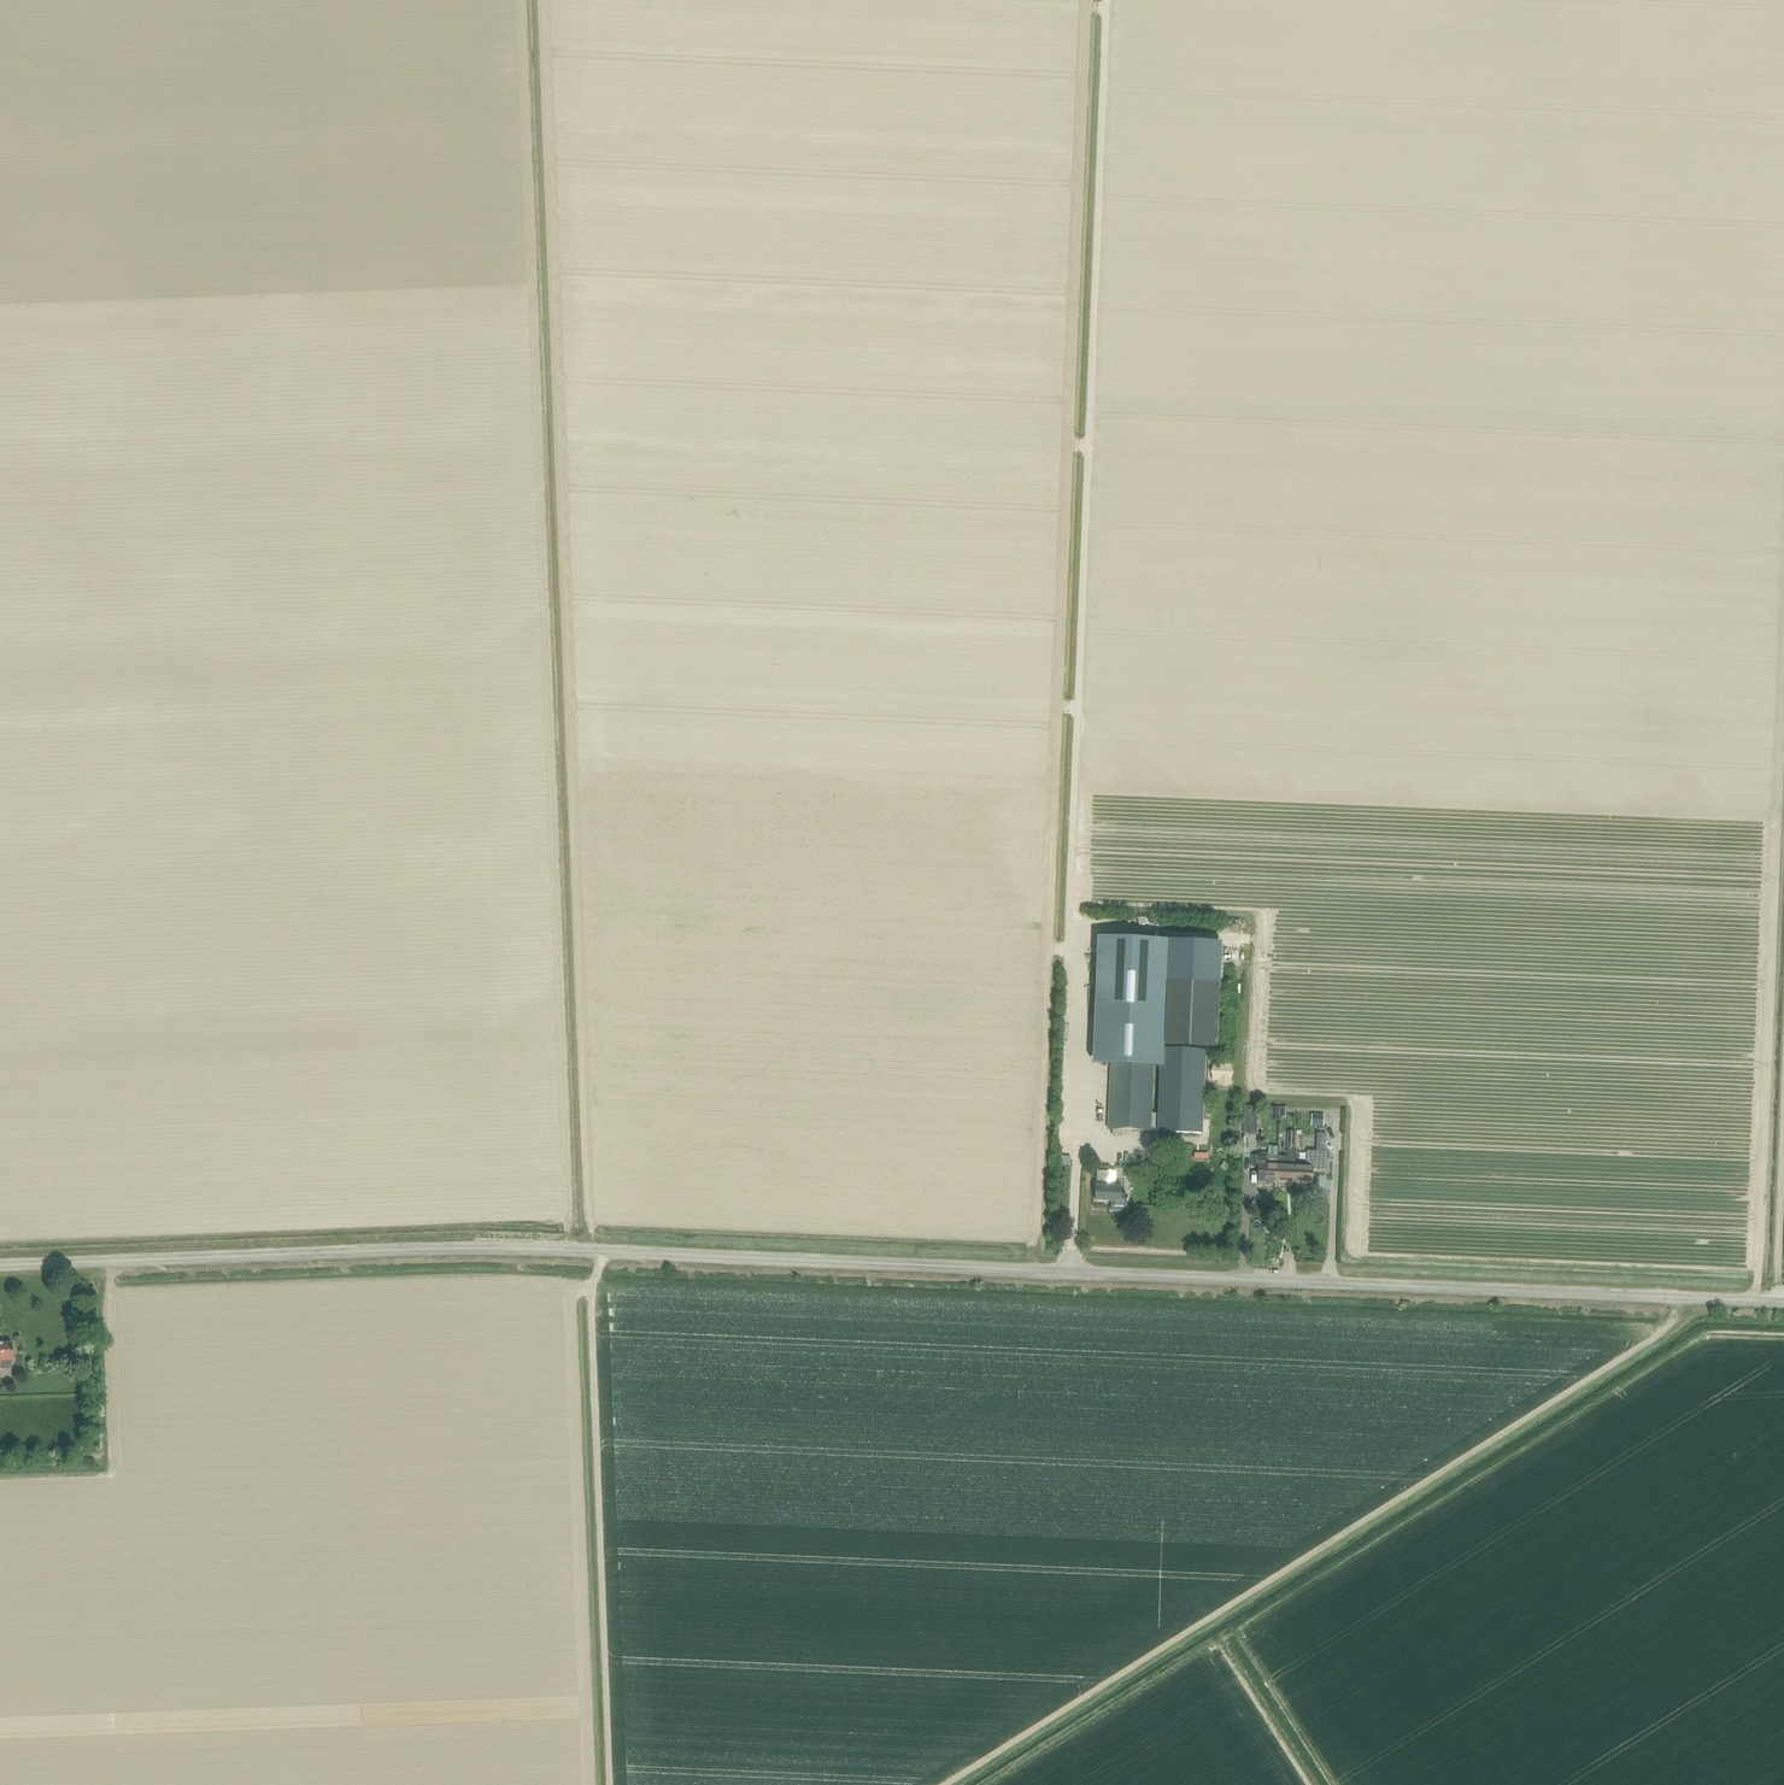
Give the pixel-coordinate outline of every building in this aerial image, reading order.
[(1165,1024),(1166,981),(1168,981),(1168,961),(1099,958),(1097,1021),(1165,1024)] [(1217,1049),(1220,984),(1209,983),(1209,981),(1177,980),(1176,982),(1166,981),(1164,1047),(1217,1049)] [(1149,1132),(1156,1133),(1201,1135),(1204,1052),(1160,1050),(1157,1114),(1150,1114),(1152,1068),(1110,1067),(1108,1130),(1149,1132)] [(1257,1117),(1249,1117),(1244,1116),(1243,1134),(1257,1135),(1257,1117)] [(1295,1166),(1295,1149),(1294,1149),(1295,1132),(1288,1132),(1287,1149),(1288,1149),(1288,1157),(1277,1156),(1276,1184),(1294,1185),(1295,1166)] [(1295,1166),(1294,1185),(1311,1185),(1312,1185),(1312,1170),(1326,1171),(1327,1152),(1307,1151),(1306,1167),(1295,1166)] [(1276,1184),(1277,1156),(1255,1156),(1255,1168),(1259,1168),(1258,1183),(1259,1183),(1276,1184)] [(1121,1196),(1122,1188),(1105,1187),(1105,1172),(1097,1171),(1096,1187),(1095,1202),(1111,1202),(1110,1211),(1126,1212),(1127,1197),(1121,1196)] [(12,1360),(12,1343),(0,1344),(0,1368),(1,1370),(10,1369),(12,1367),(12,1361),(12,1360)]
